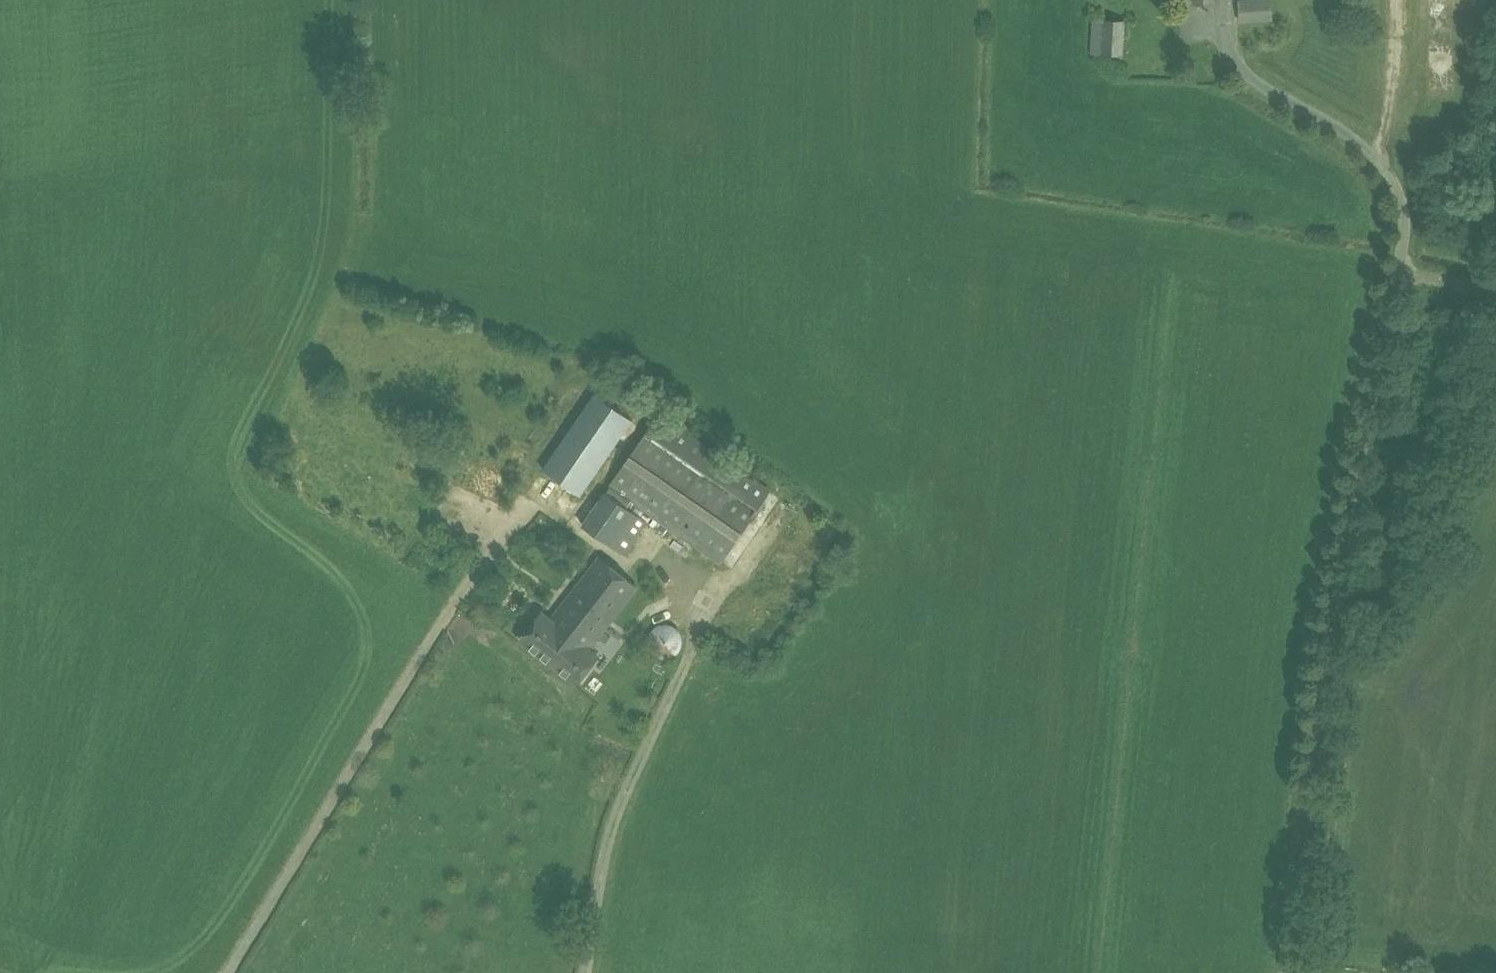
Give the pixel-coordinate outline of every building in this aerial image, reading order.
[(1241,21),(1272,20),(1272,0),(1239,0),(1241,21)] [(1124,55),(1126,19),(1092,19),(1091,53),(1102,54),(1122,56),(1124,55)] [(544,468),(582,494),(632,420),(594,394),(544,468)] [(659,413),(647,431),(583,524),(625,553),(652,514),(720,562),(759,507),(758,507),(770,491),(659,413)] [(772,515),(785,500),(774,492),(762,506),(772,515)] [(541,614),(520,641),(576,684),(597,657),(588,650),(636,588),(599,559),(550,621),(541,614)] [(673,646),(684,638),(675,625),(664,633),(673,646)]
